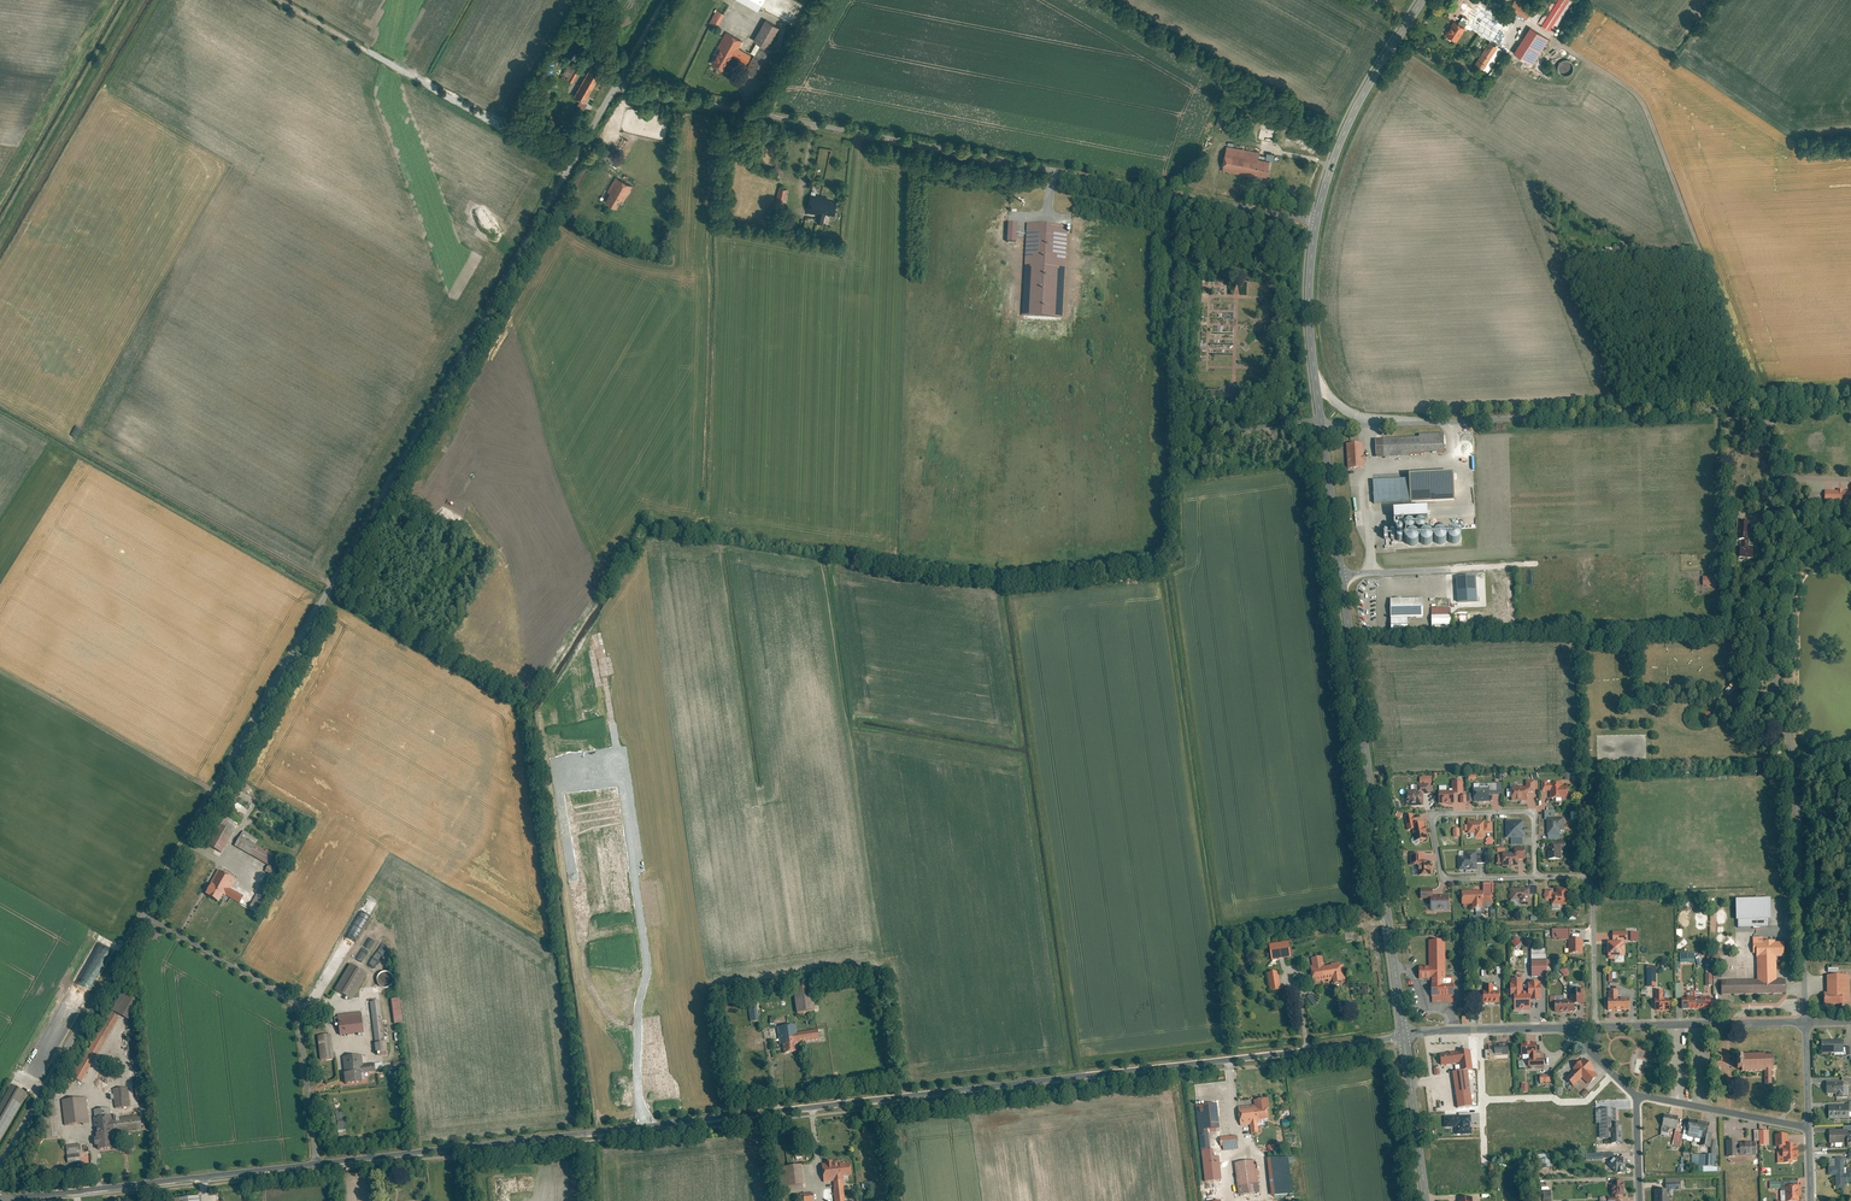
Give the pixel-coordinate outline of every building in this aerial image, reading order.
[(1518,0),(1515,0),(1511,7),(1528,18),(1533,10),(1518,0)] [(1540,21),(1544,23),(1559,0),(1554,0),(1540,21)] [(1574,0),(1559,0),(1544,23),(1543,24),(1554,31),(1574,0)] [(710,18),(718,22),(726,8),(718,4),(710,18)] [(1505,23),(1482,8),(1481,10),(1471,4),(1464,14),(1471,18),(1474,20),(1472,25),(1495,39),(1505,23)] [(1460,21),(1466,24),(1471,18),(1464,14),(1460,21)] [(762,77),(777,51),(768,46),(780,24),(767,16),(753,41),(760,45),(747,68),(762,77)] [(1456,18),(1447,33),(1459,40),(1468,25),(1466,24),(1460,21),(1456,18)] [(1550,38),(1533,27),(1516,52),(1534,64),(1550,38)] [(741,42),(724,33),(709,63),(722,69),(729,54),(744,61),(747,54),(737,49),(741,42)] [(1503,48),(1492,41),(1477,64),(1489,71),(1503,48)] [(1557,67),(1566,74),(1574,64),(1565,57),(1557,67)] [(564,80),(570,84),(580,68),(570,62),(565,70),(569,73),(564,80)] [(576,95),(584,100),(600,73),(592,68),(576,95)] [(1227,112),(1219,110),(1215,125),(1227,128),(1229,120),(1225,119),(1227,112)] [(626,142),(619,137),(613,146),(620,151),(626,142)] [(1214,139),(1207,137),(1204,148),(1211,150),(1214,139)] [(1259,158),(1260,152),(1227,146),(1222,170),(1255,176),(1256,173),(1268,175),(1270,160),(1259,158)] [(1266,158),(1273,159),(1275,153),(1267,151),(1266,158)] [(780,177),(783,160),(775,159),(773,176),(780,177)] [(605,200),(619,207),(631,183),(617,176),(605,200)] [(783,204),(785,187),(779,186),(776,202),(783,204)] [(838,197),(810,192),(808,206),(823,208),(821,219),(827,220),(829,209),(835,210),(838,197)] [(1019,223),(1009,223),(1008,243),(1017,243),(1019,223)] [(1068,226),(1027,224),(1023,315),(1064,317),(1068,226)] [(1207,389),(1207,399),(1223,399),(1224,390),(1207,389)] [(1418,438),(1374,439),(1375,458),(1408,457),(1408,454),(1444,453),(1443,434),(1418,435),(1418,438)] [(1362,443),(1345,444),(1347,470),(1364,469),(1362,443)] [(1452,473),(1408,475),(1408,479),(1372,481),(1373,504),(1453,500),(1452,473)] [(1826,491),(1826,501),(1850,501),(1850,491),(1826,491)] [(1426,507),(1392,509),(1392,520),(1427,518),(1426,507)] [(1772,509),(1761,507),(1759,524),(1760,524),(1760,528),(1769,530),(1772,509)] [(1414,526),(1415,528),(1416,529),(1417,530),(1419,530),(1421,530),(1423,529),(1424,527),(1424,526),(1425,524),(1424,522),(1423,521),(1422,520),(1420,519),(1418,519),(1417,520),(1415,521),(1414,522),(1414,524),(1414,526)] [(1403,526),(1404,528),(1405,529),(1406,530),(1408,531),(1410,530),(1412,529),(1413,528),(1413,526),(1414,525),(1413,523),(1412,521),(1411,520),(1409,520),(1407,520),(1406,520),(1404,521),(1403,523),(1403,525),(1403,526)] [(1751,523),(1737,522),(1736,541),(1740,541),(1739,558),(1753,559),(1754,547),(1749,547),(1751,523)] [(1446,536),(1446,538),(1447,540),(1449,542),(1451,543),(1453,543),(1455,542),(1457,541),(1458,539),(1459,537),(1459,535),(1459,533),(1457,531),(1456,530),(1454,529),(1451,530),(1449,530),(1448,532),(1446,534),(1446,536)] [(1432,536),(1432,539),(1433,541),(1435,542),(1437,543),(1439,543),(1441,543),(1443,542),(1444,540),(1445,538),(1445,536),(1445,534),(1443,532),(1442,531),(1439,530),(1437,530),(1435,531),(1433,532),(1432,534),(1432,536)] [(1404,538),(1404,540),(1405,542),(1407,544),(1409,545),(1411,545),(1413,544),(1415,543),(1417,541),(1417,539),(1418,537),(1417,535),(1416,533),(1414,532),(1412,531),(1410,532),(1407,532),(1406,534),(1405,536),(1404,538)] [(1418,537),(1418,539),(1419,541),(1421,543),(1423,544),(1425,544),(1427,544),(1429,543),(1430,541),(1431,539),(1431,537),(1431,535),(1429,533),(1428,531),(1425,531),(1423,531),(1421,532),(1419,533),(1418,535),(1418,537)] [(1717,576),(1703,577),(1703,586),(1717,585),(1717,576)] [(1422,599),(1389,599),(1390,619),(1422,619),(1422,599)] [(1450,608),(1431,608),(1431,633),(1451,633),(1450,608)] [(1467,626),(1466,614),(1458,615),(1459,627),(1467,626)] [(1726,678),(1722,683),(1732,691),(1736,686),(1726,678)] [(1525,788),(1511,788),(1511,802),(1527,802),(1527,794),(1535,794),(1535,781),(1525,781),(1525,788)] [(1451,791),(1438,791),(1438,805),(1453,805),(1453,795),(1462,795),(1462,782),(1451,782),(1451,791)] [(1561,787),(1561,784),(1550,784),(1550,785),(1547,785),(1547,782),(1541,782),(1541,792),(1550,792),(1550,799),(1568,799),(1568,787),(1561,787)] [(1501,784),(1473,784),(1473,803),(1489,803),(1489,796),(1502,795),(1501,784)] [(1405,807),(1423,807),(1423,795),(1429,795),(1429,785),(1416,785),(1416,790),(1404,791),(1405,807)] [(1427,840),(1423,823),(1414,824),(1412,815),(1404,816),(1407,832),(1412,831),(1414,843),(1427,840)] [(222,816),(206,845),(221,853),(237,824),(222,816)] [(1564,831),(1564,818),(1546,819),(1546,836),(1559,836),(1559,831),(1564,831)] [(1523,821),(1505,821),(1505,839),(1524,839),(1523,821)] [(1484,822),(1466,822),(1467,835),(1474,834),(1474,840),(1484,839),(1484,833),(1492,833),(1491,823),(1484,823),(1484,822)] [(218,905),(224,894),(259,912),(285,865),(255,848),(259,837),(244,829),(236,848),(250,856),(249,858),(271,870),(256,897),(234,885),(238,880),(217,868),(210,881),(214,883),(206,899),(218,905)] [(1488,848),(1495,842),(1490,836),(1485,840),(1486,842),(1484,844),(1488,848)] [(1547,860),(1561,860),(1561,847),(1547,847),(1547,860)] [(1514,853),(1501,854),(1502,868),(1518,868),(1518,861),(1525,861),(1524,848),(1514,849),(1514,853)] [(1476,871),(1476,852),(1462,852),(1462,857),(1457,857),(1458,872),(1466,872),(1466,870),(1468,870),(1468,871),(1476,871)] [(1430,877),(1430,862),(1422,862),(1422,854),(1410,854),(1410,866),(1417,866),(1417,877),(1430,877)] [(1495,904),(1495,894),(1496,894),(1496,882),(1485,883),(1485,890),(1464,890),(1464,904),(1474,904),(1474,909),(1485,909),(1485,904),(1492,904),(1495,904)] [(1554,893),(1554,890),(1547,890),(1547,899),(1553,899),(1553,905),(1558,905),(1570,905),(1570,887),(1558,887),(1558,892),(1554,893)] [(1512,901),(1521,901),(1522,904),(1532,904),(1532,888),(1531,889),(1521,889),(1512,889),(1512,901)] [(1449,912),(1448,896),(1432,896),(1432,889),(1420,889),(1420,900),(1430,900),(1430,912),(1449,912)] [(1740,899),(1740,920),(1740,927),(1772,926),(1772,920),(1774,920),(1774,899),(1740,899)] [(358,913),(336,961),(343,965),(366,917),(358,913)] [(374,929),(385,930),(385,922),(374,921),(374,929)] [(1626,959),(1626,956),(1626,942),(1630,942),(1630,931),(1615,931),(1615,941),(1608,941),(1608,952),(1611,952),(1611,959),(1626,959)] [(365,963),(377,939),(369,935),(357,959),(365,963)] [(1511,940),(1515,947),(1521,943),(1518,937),(1511,940)] [(1584,938),(1570,939),(1570,954),(1584,954),(1584,938)] [(1289,940),(1270,943),(1272,958),(1291,956),(1289,940)] [(1432,977),(1443,977),(1445,977),(1444,941),(1430,941),(1430,968),(1419,968),(1419,974),(1422,974),(1422,977),(1432,977)] [(1758,944),(1759,979),(1724,980),(1724,994),(1788,993),(1788,979),(1779,979),(1779,957),(1786,957),(1786,942),(1777,942),(1777,941),(1765,941),(1765,944),(1758,944)] [(1548,959),(1548,949),(1532,949),(1532,959),(1548,959)] [(1696,953),(1681,953),(1682,962),(1696,962),(1696,953)] [(1322,958),(1311,960),(1312,967),(1310,967),(1313,986),(1332,983),(1332,984),(1342,983),(1341,982),(1346,981),(1344,966),(1338,967),(1338,963),(1330,964),(1331,966),(1323,967),(1322,958)] [(1532,959),(1533,976),(1549,976),(1549,959),(1548,959),(1532,959)] [(348,964),(334,992),(353,1000),(366,973),(348,964)] [(1658,966),(1649,966),(1649,988),(1659,987),(1658,966)] [(375,983),(389,989),(394,976),(380,970),(375,983)] [(1277,971),(1269,972),(1271,995),(1279,994),(1277,971)] [(1828,995),(1823,995),(1824,1005),(1842,1005),(1842,997),(1850,997),(1850,974),(1827,975),(1828,995)] [(1432,986),(1431,986),(1431,996),(1440,996),(1440,995),(1454,995),(1454,984),(1443,984),(1443,977),(1432,977),(1432,986)] [(1524,993),(1524,978),(1513,978),(1513,995),(1517,995),(1517,1010),(1534,1010),(1534,1002),(1542,1001),(1542,982),(1531,982),(1531,993),(1524,993)] [(1486,985),(1486,991),(1486,999),(1486,1003),(1501,1003),(1501,991),(1495,991),(1495,984),(1486,985)] [(807,987),(793,989),(797,1014),(811,1012),(807,987)] [(80,988),(70,1006),(79,1011),(89,992),(80,988)] [(1577,1012),(1577,1005),(1586,1005),(1586,989),(1571,989),(1571,999),(1556,1000),(1556,1012),(1577,1012)] [(1657,991),(1658,999),(1656,1000),(1656,1010),(1673,1009),(1672,999),(1668,999),(1667,990),(1657,991)] [(121,991),(112,1012),(129,1020),(139,999),(121,991)] [(1611,991),(1611,999),(1610,999),(1610,1011),(1632,1010),(1631,998),(1624,998),(1624,991),(1611,991)] [(1691,991),(1691,998),(1683,998),(1683,1009),(1713,1008),(1713,997),(1698,997),(1698,991),(1691,991)] [(753,997),(745,998),(749,1025),(757,1023),(753,997)] [(399,998),(390,1000),(394,1024),(403,1023),(399,998)] [(383,1049),(378,1003),(371,1004),(376,1050),(383,1049)] [(362,1014),(336,1016),(338,1034),(363,1032),(362,1014)] [(109,1017),(73,1079),(79,1083),(116,1021),(109,1017)] [(795,1027),(778,1028),(780,1046),(785,1046),(786,1053),(797,1052),(796,1041),(818,1039),(818,1033),(796,1035),(795,1027)] [(334,1057),(331,1036),(317,1038),(320,1059),(334,1057)] [(1843,1040),(1821,1041),(1822,1054),(1844,1054),(1843,1040)] [(1510,1044),(1495,1045),(1496,1057),(1511,1056),(1510,1044)] [(1546,1058),(1540,1058),(1539,1044),(1522,1044),(1523,1055),(1531,1055),(1532,1067),(1546,1067),(1546,1058)] [(1472,1048),(1440,1052),(1442,1066),(1460,1064),(1461,1071),(1474,1070),(1472,1048)] [(1494,1049),(1485,1050),(1485,1054),(1485,1059),(1495,1058),(1494,1049)] [(1656,1054),(1653,1053),(1650,1055),(1649,1059),(1652,1061),(1654,1062),(1657,1060),(1658,1057),(1656,1054)] [(358,1055),(341,1057),(344,1083),(361,1081),(360,1075),(374,1073),(373,1064),(359,1066),(358,1055)] [(1766,1055),(1742,1056),(1742,1059),(1737,1059),(1738,1071),(1742,1071),(1742,1073),(1765,1073),(1765,1085),(1772,1085),(1772,1070),(1774,1070),(1774,1057),(1766,1057),(1766,1055)] [(1585,1058),(1566,1079),(1576,1088),(1584,1079),(1591,1086),(1600,1076),(1595,1072),(1598,1069),(1585,1058)] [(389,1064),(390,1071),(400,1070),(399,1063),(389,1064)] [(1477,1093),(1474,1070),(1461,1071),(1455,1072),(1460,1108),(1475,1106),(1473,1094),(1477,1093)] [(1540,1083),(1551,1082),(1551,1074),(1540,1075),(1540,1083)] [(1843,1082),(1826,1082),(1827,1095),(1836,1095),(1836,1099),(1843,1099),(1843,1082)] [(11,1083),(0,1103),(0,1144),(29,1093),(11,1083)] [(136,1085),(137,1097),(144,1097),(144,1085),(136,1085)] [(129,1105),(126,1087),(113,1089),(116,1107),(129,1105)] [(84,1096),(61,1099),(65,1124),(88,1120),(84,1096)] [(1257,1106),(1240,1109),(1243,1127),(1254,1125),(1255,1134),(1260,1134),(1259,1123),(1269,1121),(1267,1110),(1272,1109),(1270,1100),(1257,1102),(1257,1106)] [(1196,1108),(1203,1152),(1211,1151),(1207,1127),(1218,1126),(1215,1105),(1196,1108)] [(1849,1106),(1828,1106),(1829,1120),(1850,1120),(1849,1106)] [(111,1132),(144,1128),(141,1111),(109,1116),(108,1108),(95,1110),(100,1151),(113,1149),(111,1132)] [(1614,1108),(1599,1109),(1601,1139),(1612,1139),(1612,1145),(1625,1144),(1624,1124),(1615,1124),(1614,1108)] [(1678,1117),(1664,1115),(1661,1127),(1676,1130),(1678,1117)] [(1709,1124),(1689,1120),(1687,1131),(1707,1135),(1709,1124)] [(1769,1145),(1768,1130),(1759,1131),(1760,1146),(1769,1145)] [(1829,1131),(1829,1144),(1848,1144),(1848,1148),(1850,1147),(1850,1133),(1848,1133),(1848,1130),(1829,1131)] [(1224,1142),(1225,1149),(1239,1146),(1238,1139),(1224,1142)] [(1740,1156),(1739,1140),(1728,1141),(1729,1157),(1740,1156)] [(1758,1142),(1742,1143),(1742,1156),(1758,1155),(1758,1142)] [(67,1143),(68,1153),(81,1153),(81,1143),(67,1143)] [(1785,1146),(1785,1161),(1798,1161),(1797,1145),(1785,1146)] [(796,1162),(803,1158),(798,1149),(791,1152),(796,1162)] [(1269,1157),(1272,1194),(1294,1192),(1291,1154),(1269,1157)] [(1708,1155),(1693,1154),(1693,1166),(1708,1167),(1708,1155)] [(1615,1158),(1609,1165),(1618,1174),(1626,1173),(1625,1157),(1619,1157),(1617,1155),(1615,1158)] [(1257,1158),(1236,1161),(1239,1194),(1261,1192),(1257,1158)] [(1835,1158),(1835,1168),(1828,1168),(1828,1177),(1835,1177),(1835,1191),(1845,1190),(1845,1184),(1850,1184),(1850,1170),(1847,1170),(1847,1175),(1844,1175),(1844,1158),(1835,1158)] [(1205,1160),(1206,1181),(1221,1180),(1220,1159),(1205,1160)] [(782,1167),(784,1191),(804,1190),(802,1165),(782,1167)] [(843,1177),(851,1177),(851,1169),(840,1169),(839,1165),(825,1166),(826,1182),(835,1181),(836,1200),(845,1200),(843,1177)] [(1667,1179),(1667,1189),(1683,1188),(1683,1179),(1667,1179)] [(1627,1181),(1613,1181),(1613,1199),(1627,1199),(1627,1181)] [(1800,1186),(1786,1186),(1787,1200),(1801,1200),(1800,1186)] [(803,1192),(804,1200),(819,1198),(818,1190),(803,1192)] [(1553,1190),(1544,1191),(1544,1200),(1553,1200),(1553,1190)] [(1656,1200),(1672,1200),(1671,1190),(1656,1191),(1656,1200)]
